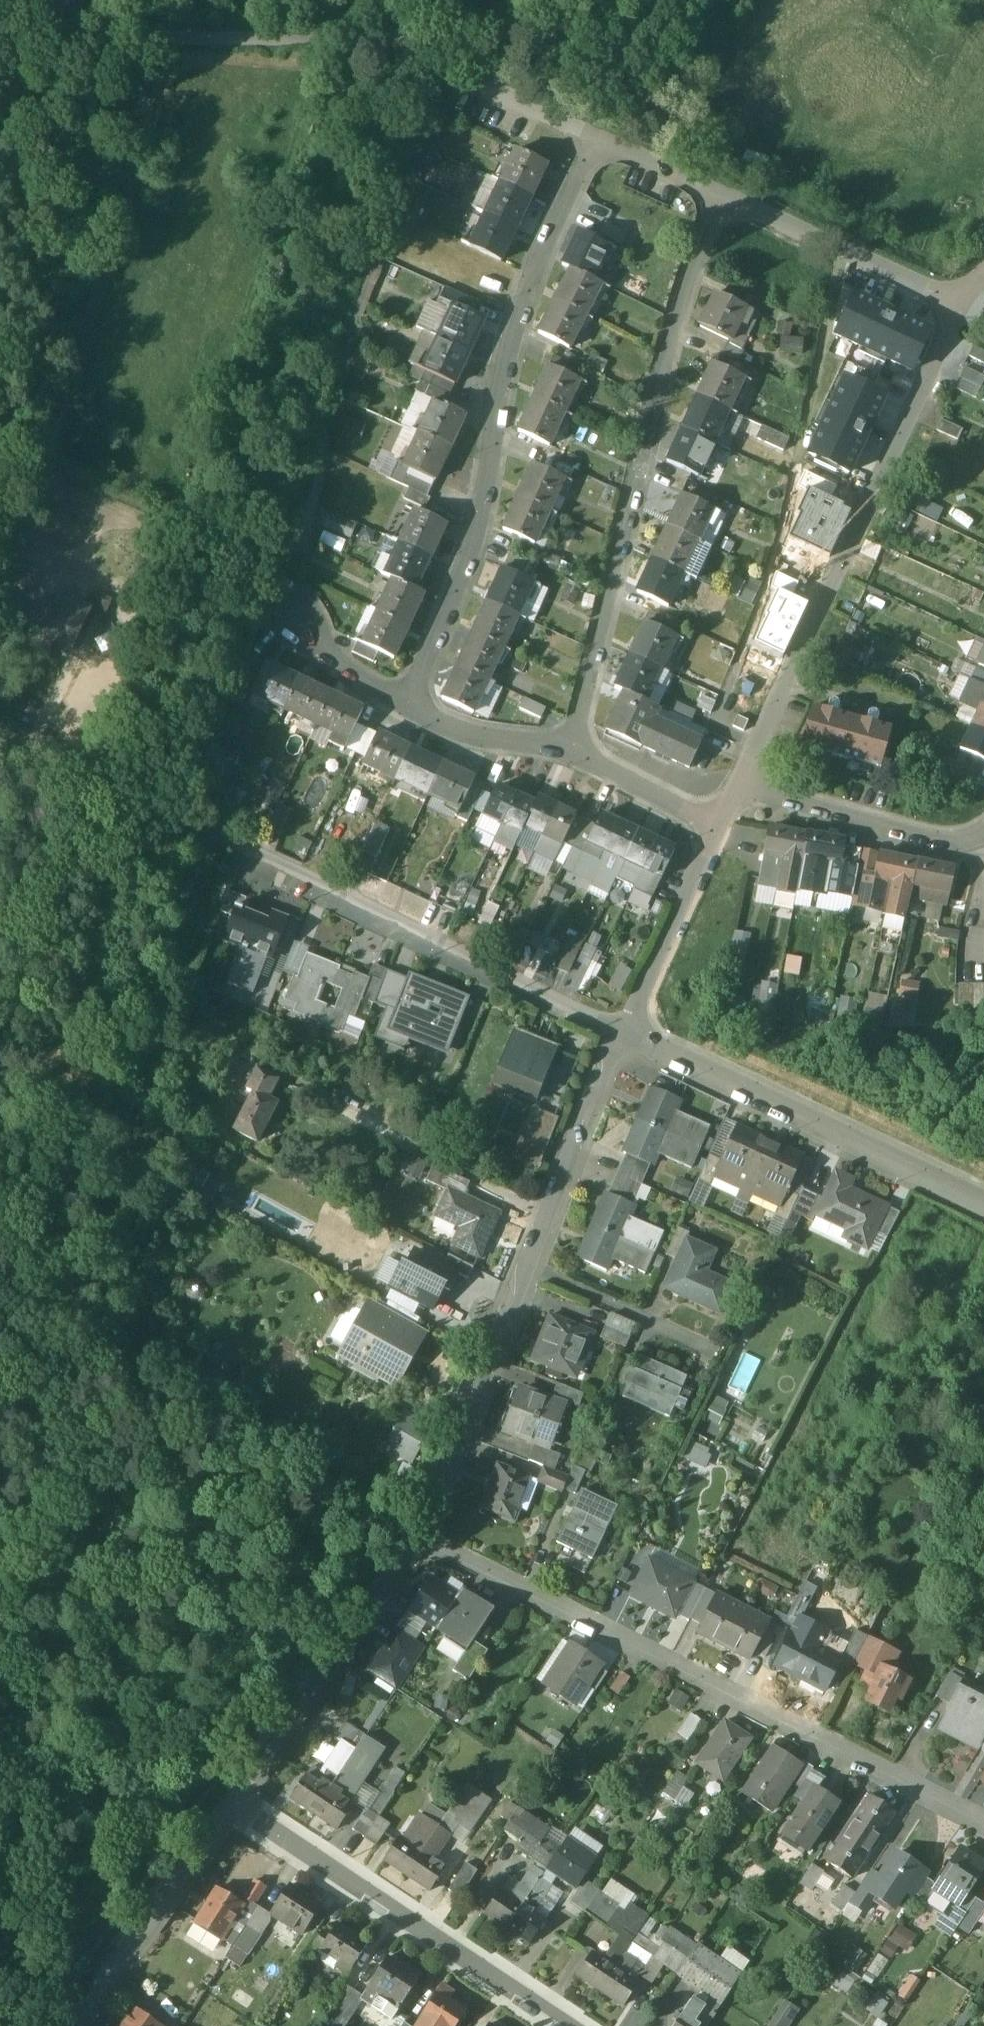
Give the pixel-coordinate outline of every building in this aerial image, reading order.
[(547,165),(516,150),(501,183),(532,197),(547,165)] [(532,197),(501,183),(485,214),(517,229),(532,197)] [(483,220),(474,216),(461,242),(501,261),(517,229),(485,214),(483,220)] [(627,233),(606,223),(600,234),(622,244),(627,233)] [(610,247),(579,232),(563,265),(594,280),(610,247)] [(602,285),(571,270),(555,302),(586,317),(602,285)] [(750,296),(728,286),(723,297),(745,307),(750,296)] [(478,303),(445,288),(437,306),(451,312),(454,305),(473,314),(478,303)] [(723,297),(716,293),(700,326),(731,341),(747,308),(745,307),(723,297)] [(856,295),(837,336),(876,354),(887,359),(911,371),(930,331),(856,295)] [(586,317),(555,302),(539,334),(570,349),(586,317)] [(445,323),(438,338),(470,353),(485,320),(473,314),(454,305),(451,312),(445,323)] [(440,321),(432,335),(438,338),(445,323),(440,321)] [(785,337),(784,350),(804,352),(806,340),(785,337)] [(470,353),(438,338),(423,370),(431,374),(455,385),(470,353)] [(974,344),(968,357),(983,364),(983,348),(974,344)] [(868,371),(879,376),(887,359),(876,354),(868,371)] [(576,366),(554,356),(549,366),(570,377),(576,366)] [(744,379),(713,364),(698,397),(729,412),(744,379)] [(570,377),(549,366),(533,399),(565,414),(580,381),(570,377)] [(861,387),(871,392),(879,376),(868,371),(861,387)] [(455,385),(431,374),(426,385),(450,396),(455,385)] [(844,379),(808,454),(849,474),(885,399),(871,392),(861,387),(844,379)] [(450,396),(426,385),(421,395),(434,401),(445,406),(450,396)] [(729,412),(698,397),(683,429),(714,444),(729,412)] [(565,414),(533,399),(518,432),(550,446),(565,414)] [(445,406),(434,401),(419,434),(450,448),(466,416),(445,406)] [(349,418),(344,434),(362,439),(367,423),(349,418)] [(963,430),(941,420),(936,431),(958,440),(963,430)] [(789,439),(764,427),(758,440),(784,452),(789,439)] [(683,429),(668,462),(699,477),(714,444),(683,429)] [(404,465),(404,466),(435,481),(450,448),(419,434),(404,465)] [(397,462),(386,457),(378,474),(389,479),(397,462)] [(435,481),(404,466),(404,465),(397,462),(389,479),(408,488),(427,497),(435,481)] [(565,480),(533,465),(518,498),(550,512),(565,480)] [(805,472),(797,488),(806,492),(808,488),(831,499),(836,488),(805,472)] [(427,497),(408,488),(401,505),(414,511),(415,510),(423,514),(430,498),(427,497)] [(831,499),(808,488),(806,492),(796,515),(799,516),(787,539),(829,559),(852,513),(844,509),(845,506),(831,499)] [(714,510),(683,496),(668,528),(699,543),(714,510)] [(550,512),(518,498),(503,530),(535,545),(550,512)] [(423,514),(415,510),(414,511),(400,543),(431,557),(446,525),(423,514)] [(324,525),(353,538),(359,525),(330,511),(324,525)] [(699,543),(668,528),(653,560),(684,575),(699,543)] [(431,557),(400,543),(385,575),(393,579),(416,590),(431,557)] [(699,543),(684,575),(697,581),(712,549),(699,543)] [(538,566),(510,554),(502,570),(530,583),(538,566)] [(684,575),(653,560),(638,593),(669,607),(684,575)] [(502,570),(487,602),(518,617),(526,600),(531,602),(539,587),(530,583),(502,570)] [(776,573),(771,588),(776,591),(777,589),(792,597),(799,584),(776,573)] [(416,590),(393,579),(378,611),(409,626),(424,594),(416,590)] [(753,643),(783,658),(809,605),(792,597),(777,589),(776,591),(764,617),(765,618),(753,643)] [(90,610),(62,596),(43,637),(71,650),(90,610)] [(518,617),(487,602),(472,634),(504,649),(518,617)] [(409,626),(378,611),(363,644),(379,652),(394,659),(409,626)] [(676,624),(651,612),(646,623),(671,635),(676,624)] [(671,635),(646,623),(630,655),(662,670),(677,638),(671,635)] [(504,649),(472,634),(458,666),(489,681),(504,649)] [(579,648),(560,640),(556,649),(574,658),(579,648)] [(363,644),(356,641),(350,652),(374,664),(379,652),(363,644)] [(662,670),(630,655),(616,688),(647,702),(662,670)] [(261,664),(244,656),(237,680),(250,686),(261,664)] [(267,664),(252,695),(284,710),(299,679),(267,664)] [(489,681),(458,666),(443,699),(474,713),(489,681)] [(331,694),(299,679),(284,710),(316,725),(331,694)] [(971,680),(960,704),(978,713),(982,706),(983,707),(983,686),(971,680)] [(624,693),(606,731),(642,748),(643,747),(690,768),(702,742),(655,720),(660,709),(624,693)] [(363,710),(331,694),(316,725),(333,733),(329,743),(344,750),(346,747),(357,724),(363,710)] [(546,708),(525,698),(520,709),(541,719),(546,708)] [(833,699),(829,701),(827,711),(837,714),(840,704),(838,700),(833,699)] [(982,706),(978,713),(971,727),(983,733),(983,707),(982,706)] [(827,711),(812,707),(801,746),(881,768),(892,729),(876,725),(866,722),(837,714),(827,711)] [(873,710),(869,712),(866,722),(876,725),(879,715),(877,711),(873,710)] [(357,724),(346,747),(356,752),(367,729),(357,724)] [(971,727),(960,749),(973,755),(983,761),(983,733),(971,727)] [(367,729),(356,752),(366,757),(378,734),(367,729)] [(410,749),(378,733),(378,734),(366,757),(363,764),(396,780),(410,749)] [(442,764),(410,749),(396,780),(428,795),(442,764)] [(973,755),(963,777),(974,783),(983,762),(983,761),(973,755)] [(475,779),(442,764),(428,795),(460,810),(463,805),(475,780),(475,779)] [(475,780),(463,805),(473,810),(485,784),(475,780)] [(516,795),(498,786),(484,815),(503,824),(516,795)] [(516,795),(503,824),(521,833),(535,804),(516,795)] [(556,806),(538,798),(535,804),(524,827),(543,836),(556,806)] [(575,815),(556,806),(543,836),(535,853),(553,862),(562,845),(562,844),(575,816),(575,815)] [(620,823),(601,814),(596,826),(583,853),(589,856),(599,860),(603,851),(606,852),(620,823)] [(575,815),(575,816),(563,843),(573,848),(586,821),(575,815)] [(586,821),(573,848),(582,852),(583,853),(596,826),(586,821)] [(390,830),(376,823),(362,851),(377,858),(390,830)] [(638,832),(620,823),(606,852),(625,861),(638,832)] [(788,831),(768,827),(764,853),(783,856),(788,831)] [(806,834),(788,831),(783,856),(802,859),(802,858),(807,834),(806,834)] [(656,840),(638,832),(625,861),(643,869),(656,840)] [(827,837),(806,833),(806,834),(807,834),(802,858),(822,862),(827,837)] [(844,848),(845,840),(827,837),(822,862),(840,865),(844,848)] [(656,840),(643,869),(662,878),(675,849),(656,840)] [(861,851),(844,848),(840,865),(858,869),(861,851)] [(879,854),(861,851),(858,869),(857,874),(874,878),(879,854)] [(583,853),(582,852),(578,861),(585,865),(589,856),(583,853)] [(783,856),(764,853),(758,886),(777,889),(780,869),(783,856)] [(898,857),(879,853),(879,854),(874,878),(857,874),(852,898),(851,905),(886,913),(890,896),(893,883),(898,858),(898,857)] [(802,859),(783,856),(780,869),(777,889),(796,893),(797,890),(796,890),(797,888),(802,859)] [(822,862),(802,858),(802,859),(797,888),(852,898),(858,869),(840,865),(822,862)] [(917,862),(898,858),(893,883),(912,887),(912,886),(911,886),(917,862)] [(936,865),(917,861),(917,862),(911,886),(912,886),(925,889),(931,890),(936,865)] [(956,869),(936,865),(931,890),(944,893),(950,895),(956,869)] [(662,878),(643,869),(638,879),(634,889),(653,897),(662,878)] [(912,887),(893,883),(890,896),(887,913),(905,917),(912,887)] [(247,899),(228,892),(220,912),(232,917),(236,907),(242,910),(247,899)] [(563,938),(576,902),(553,894),(539,929),(563,938)] [(242,910),(236,907),(232,917),(224,939),(243,947),(236,965),(235,965),(228,983),(254,993),(269,957),(273,958),(288,920),(271,913),(268,920),(242,910)] [(906,930),(908,919),(890,916),(888,927),(906,930)] [(573,936),(559,967),(571,973),(566,984),(581,991),(600,948),(573,936)] [(761,954),(755,953),(752,967),(759,968),(761,954)] [(340,967),(307,954),(298,978),(294,976),(285,1001),(297,1005),(294,1013),(315,1021),(318,1022),(325,1004),(317,1001),(324,982),(333,986),(339,970),(340,967)] [(773,956),(761,954),(759,968),(770,970),(773,956)] [(788,956),(787,972),(801,973),(802,957),(788,956)] [(622,991),(633,969),(621,963),(610,984),(622,991)] [(335,1008),(325,1004),(318,1022),(322,1024),(343,1032),(349,1016),(355,1019),(363,999),(371,979),(369,978),(355,972),(353,976),(339,970),(333,986),(343,990),(335,1008)] [(382,981),(374,1003),(393,1011),(406,979),(387,971),(382,981)] [(382,981),(369,976),(369,978),(371,979),(363,999),(374,1003),(382,981)] [(437,991),(406,979),(393,1011),(387,1027),(428,1043),(430,1039),(450,1046),(469,998),(438,986),(437,991)] [(920,985),(902,981),(900,996),(917,999),(920,985)] [(973,1007),(973,985),(960,985),(960,1007),(973,1007)] [(973,985),(973,1007),(983,1007),(983,985),(973,985)] [(318,1022),(315,1021),(310,1034),(316,1038),(322,1024),(318,1022)] [(550,1050),(519,1037),(504,1076),(519,1082),(516,1089),(532,1095),(550,1050)] [(278,1080),(258,1070),(247,1090),(254,1094),(235,1130),(258,1141),(277,1104),(268,1099),(278,1080)] [(709,1127),(676,1112),(681,1101),(652,1088),(639,1120),(700,1147),(709,1127)] [(531,1111),(513,1156),(533,1164),(551,1119),(531,1111)] [(700,1147),(639,1120),(625,1153),(626,1153),(650,1164),(652,1165),(657,1153),(691,1168),(700,1147)] [(721,1160),(717,1170),(718,1171),(716,1177),(742,1189),(738,1197),(744,1199),(768,1146),(759,1142),(762,1137),(737,1126),(721,1160)] [(804,1156),(779,1145),(777,1150),(768,1146),(744,1199),(749,1202),(753,1194),(779,1206),(782,1200),(784,1200),(788,1191),(804,1156)] [(650,1164),(626,1153),(621,1164),(645,1174),(650,1164)] [(415,1155),(408,1169),(420,1176),(428,1162),(415,1155)] [(710,1155),(700,1179),(712,1185),(716,1177),(718,1171),(717,1170),(721,1160),(710,1155)] [(645,1174),(621,1164),(617,1173),(641,1184),(645,1174)] [(449,1173),(435,1166),(427,1182),(441,1189),(448,1175),(449,1173)] [(854,1180),(837,1171),(824,1198),(816,1214),(817,1215),(853,1232),(849,1240),(868,1250),(877,1232),(888,1207),(850,1188),(854,1180)] [(641,1184),(617,1173),(614,1183),(637,1193),(641,1184)] [(469,1185),(448,1175),(441,1189),(448,1192),(448,1191),(462,1198),(463,1197),(463,1198),(469,1185)] [(637,1193),(614,1183),(609,1194),(632,1204),(637,1193)] [(824,1198),(804,1188),(800,1196),(793,1211),(814,1221),(817,1215),(816,1214),(824,1198)] [(463,1198),(463,1197),(462,1198),(448,1191),(448,1192),(437,1217),(461,1228),(453,1246),(479,1258),(499,1214),(463,1198)] [(800,1196),(788,1191),(784,1200),(782,1200),(779,1206),(775,1214),(788,1220),(793,1211),(800,1196)] [(609,1194),(606,1193),(592,1225),(654,1252),(663,1231),(630,1217),(635,1205),(632,1204),(609,1194)] [(901,1213),(888,1207),(877,1232),(888,1237),(901,1213)] [(654,1252),(592,1225),(578,1258),(606,1270),(612,1258),(645,1273),(654,1252)] [(679,1227),(666,1255),(677,1260),(687,1238),(688,1238),(690,1233),(679,1227)] [(688,1238),(687,1238),(677,1260),(664,1288),(721,1314),(734,1285),(702,1270),(712,1249),(688,1238)] [(443,1266),(415,1251),(407,1267),(402,1265),(390,1288),(432,1310),(443,1289),(449,1291),(457,1274),(458,1273),(443,1266)] [(474,1268),(449,1255),(443,1266),(458,1273),(457,1274),(468,1279),(474,1268)] [(419,1318),(390,1302),(383,1314),(412,1331),(419,1318)] [(383,1314),(371,1308),(345,1354),(361,1363),(358,1370),(375,1379),(378,1373),(394,1382),(420,1335),(412,1331),(383,1314)] [(595,1333),(550,1316),(533,1361),(568,1375),(579,1347),(588,1351),(595,1333)] [(631,1335),(607,1325),(602,1337),(626,1347),(631,1335)] [(688,1378),(642,1357),(637,1367),(632,1365),(623,1385),(628,1387),(624,1397),(670,1418),(675,1408),(684,1412),(693,1392),(684,1388),(688,1378)] [(561,1404),(520,1389),(505,1431),(546,1446),(561,1404)] [(717,1396),(712,1413),(726,1417),(731,1400),(717,1396)] [(406,1417),(401,1424),(429,1443),(434,1436),(406,1417)] [(386,1449),(417,1465),(429,1443),(398,1426),(386,1449)] [(695,1442),(689,1458),(709,1465),(715,1449),(695,1442)] [(530,1478),(498,1465),(481,1508),(503,1517),(502,1519),(515,1525),(521,1509),(518,1508),(530,1478)] [(587,1471),(574,1466),(569,1477),(564,1489),(577,1494),(587,1471)] [(569,1477),(544,1467),(537,1483),(562,1493),(564,1489),(569,1477)] [(618,1507),(582,1490),(557,1543),(593,1560),(618,1507)] [(630,1592),(678,1616),(697,1577),(649,1553),(630,1592)] [(446,1589),(430,1579),(410,1609),(437,1626),(456,1598),(445,1590),(446,1589)] [(816,1592),(804,1586),(784,1624),(794,1629),(800,1619),(801,1620),(816,1592)] [(474,1641),(495,1608),(474,1594),(472,1599),(461,1592),(437,1628),(448,1635),(444,1640),(466,1654),(474,1641)] [(713,1604),(701,1598),(690,1620),(702,1626),(713,1604)] [(724,1610),(713,1604),(702,1626),(698,1633),(715,1642),(716,1639),(725,1644),(743,1610),(729,1602),(724,1610)] [(743,1610),(725,1644),(735,1650),(734,1652),(751,1661),(755,1653),(766,1632),(755,1626),(759,1618),(743,1610)] [(801,1620),(800,1619),(794,1629),(775,1666),(825,1692),(839,1666),(842,1659),(841,1659),(849,1645),(801,1620)] [(417,1637),(399,1626),(370,1671),(396,1689),(423,1648),(414,1642),(417,1637)] [(777,1638),(766,1632),(755,1653),(766,1658),(777,1638)] [(866,1638),(855,1632),(849,1645),(841,1659),(842,1659),(839,1666),(849,1671),(854,1662),(866,1639),(866,1638)] [(882,1647),(866,1639),(854,1662),(868,1669),(874,1657),(877,1658),(882,1647)] [(489,1651),(474,1641),(466,1654),(454,1671),(469,1681),(489,1651)] [(599,1663),(572,1646),(546,1687),(573,1704),(597,1666),(599,1663)] [(893,1653),(882,1647),(877,1658),(888,1664),(893,1653)] [(877,1658),(874,1657),(868,1669),(862,1682),(873,1687),(866,1701),(887,1711),(896,1693),(901,1695),(908,1681),(889,1672),(891,1666),(888,1664),(877,1658)] [(608,1673),(597,1666),(585,1686),(595,1693),(608,1673)] [(951,1674),(937,1696),(951,1703),(960,1686),(963,1680),(951,1674)] [(960,1686),(951,1703),(949,1708),(954,1710),(946,1727),(981,1745),(983,1741),(983,1692),(982,1697),(960,1686)] [(702,1721),(691,1713),(678,1733),(689,1740),(702,1721)] [(752,1738),(725,1721),(697,1763),(724,1780),(752,1738)] [(366,1739),(346,1726),(337,1739),(343,1744),(357,1752),(366,1739)] [(383,1750),(366,1739),(357,1752),(374,1764),(383,1750)] [(357,1752),(343,1744),(326,1770),(328,1771),(325,1776),(320,1785),(331,1792),(357,1752)] [(800,1763),(775,1746),(744,1793),(772,1812),(791,1781),(802,1764),(800,1763)] [(357,1752),(331,1792),(344,1801),(350,1792),(355,1795),(374,1764),(357,1752)] [(800,1763),(802,1764),(791,1781),(801,1787),(812,1771),(814,1768),(803,1760),(800,1763)] [(325,1776),(314,1769),(308,1778),(320,1785),(325,1776)] [(689,1778),(678,1771),(665,1792),(676,1799),(689,1778)] [(824,1779),(812,1771),(801,1787),(795,1796),(805,1803),(815,1788),(818,1790),(824,1779)] [(320,1785),(308,1778),(293,1801),(316,1816),(331,1792),(320,1785)] [(468,1787),(441,1828),(440,1828),(424,1854),(425,1854),(435,1861),(458,1824),(458,1823),(470,1807),(472,1808),(480,1795),(468,1787)] [(805,1803),(785,1835),(808,1850),(838,1803),(818,1790),(815,1788),(805,1803)] [(371,1813),(370,1814),(379,1820),(379,1819),(396,1794),(387,1789),(371,1813)] [(344,1801),(331,1792),(316,1816),(338,1831),(354,1807),(344,1801)] [(487,1799),(480,1795),(472,1808),(478,1812),(481,1807),(485,1810),(489,1805),(485,1802),(487,1799)] [(871,1796),(829,1862),(853,1877),(895,1811),(871,1796)] [(612,1814),(599,1806),(592,1817),(604,1825),(612,1814)] [(458,1823),(458,1824),(471,1833),(482,1815),(472,1808),(470,1807),(458,1823)] [(537,1820),(520,1809),(506,1831),(523,1842),(537,1820)] [(371,1813),(368,1811),(354,1832),(366,1839),(379,1820),(370,1814),(371,1813)] [(440,1828),(422,1817),(410,1837),(412,1838),(408,1844),(424,1854),(440,1828)] [(391,1827),(379,1819),(379,1820),(366,1839),(378,1847),(391,1827)] [(552,1830),(537,1820),(523,1842),(518,1849),(548,1869),(562,1848),(547,1838),(552,1830)] [(408,1844),(401,1839),(386,1863),(409,1878),(425,1854),(424,1854),(408,1844)] [(562,1848),(548,1869),(579,1889),(598,1859),(567,1839),(562,1848)] [(938,1886),(954,1897),(960,1901),(967,1891),(983,1864),(983,1863),(962,1848),(938,1886)] [(920,1867),(898,1852),(881,1878),(882,1879),(872,1893),(876,1896),(894,1908),(906,1889),(920,1867)] [(435,1861),(425,1854),(409,1878),(432,1893),(447,1868),(435,1861)] [(826,1872),(813,1864),(801,1882),(814,1891),(826,1872)] [(468,1865),(451,1892),(463,1899),(480,1872),(468,1865)] [(514,1899),(502,1891),(486,1915),(509,1929),(541,1879),(545,1873),(534,1867),(514,1899)] [(920,1867),(906,1889),(916,1896),(930,1874),(920,1867)] [(881,1878),(870,1871),(856,1893),(851,1901),(867,1911),(876,1896),(872,1893),(882,1879),(881,1878)] [(541,1879),(509,1929),(532,1944),(557,1905),(546,1898),(553,1887),(541,1879)] [(262,1889),(251,1882),(241,1897),(243,1899),(252,1905),(252,1904),(262,1889)] [(600,1891),(587,1882),(574,1903),(586,1912),(600,1891)] [(856,1893),(845,1885),(833,1904),(844,1911),(851,1901),(856,1893)] [(271,1916),(270,1918),(271,1918),(300,1938),(319,1909),(290,1889),(271,1916)] [(622,1905),(600,1891),(586,1912),(607,1927),(622,1905)] [(954,1897),(943,1914),(959,1924),(964,1918),(977,1898),(967,1891),(960,1901),(954,1897)] [(236,1909),(216,1895),(189,1933),(216,1951),(222,1942),(223,1942),(242,1914),(236,1909)] [(977,1898),(964,1918),(975,1924),(983,1910),(983,1903),(977,1898)] [(252,1905),(243,1899),(236,1909),(242,1914),(223,1942),(232,1948),(245,1927),(258,1907),(252,1904),(252,1905)] [(622,1937),(606,1962),(617,1969),(639,1935),(642,1930),(650,1917),(632,1905),(626,1912),(621,1909),(623,1906),(622,1905),(607,1927),(622,1937)] [(271,1916),(258,1907),(245,1927),(247,1929),(234,1949),(248,1958),(271,1924),(271,1918),(270,1918),(271,1916)] [(892,1941),(908,1951),(918,1935),(901,1925),(892,1941)] [(670,1931),(664,1927),(657,1937),(659,1938),(655,1945),(662,1950),(656,1959),(679,1975),(698,1946),(672,1929),(670,1931)] [(368,1949),(337,1928),(322,1951),(338,1963),(334,1969),(348,1978),(368,1949)] [(644,1938),(639,1935),(617,1969),(637,1982),(650,1962),(643,1957),(652,1943),(644,1938)] [(741,1976),(698,1946),(679,1975),(712,1998),(706,2008),(716,2014),(741,1976)] [(606,1962),(594,1954),(579,1978),(602,1993),(617,1969),(606,1962)] [(419,1983),(387,1961),(365,1994),(377,2002),(398,2016),(419,1983)] [(617,1969),(602,1993),(624,2007),(640,1984),(637,1982),(617,1969)] [(339,1986),(322,2012),(335,2020),(352,1995),(339,1986)] [(441,1993),(419,2025),(457,2025),(467,2011),(441,1993)] [(377,2002),(365,1994),(361,2001),(363,2002),(361,2004),(371,2011),(377,2002)] [(331,2025),(347,2025),(361,2004),(363,2002),(361,2001),(352,1995),(335,2020),(331,2025)] [(706,2008),(694,2000),(684,2015),(696,2022),(706,2008)] [(398,2016),(377,2002),(371,2011),(392,2024),(398,2016)] [(785,2002),(769,2025),(788,2025),(798,2010),(785,2002)] [(706,2008),(696,2022),(702,2025),(708,2025),(716,2014),(706,2008)] [(136,2015),(128,2025),(152,2025),(136,2015)] [(684,2015),(682,2018),(678,2015),(674,2020),(679,2023),(677,2025),(702,2025),(696,2022),(684,2015)]
